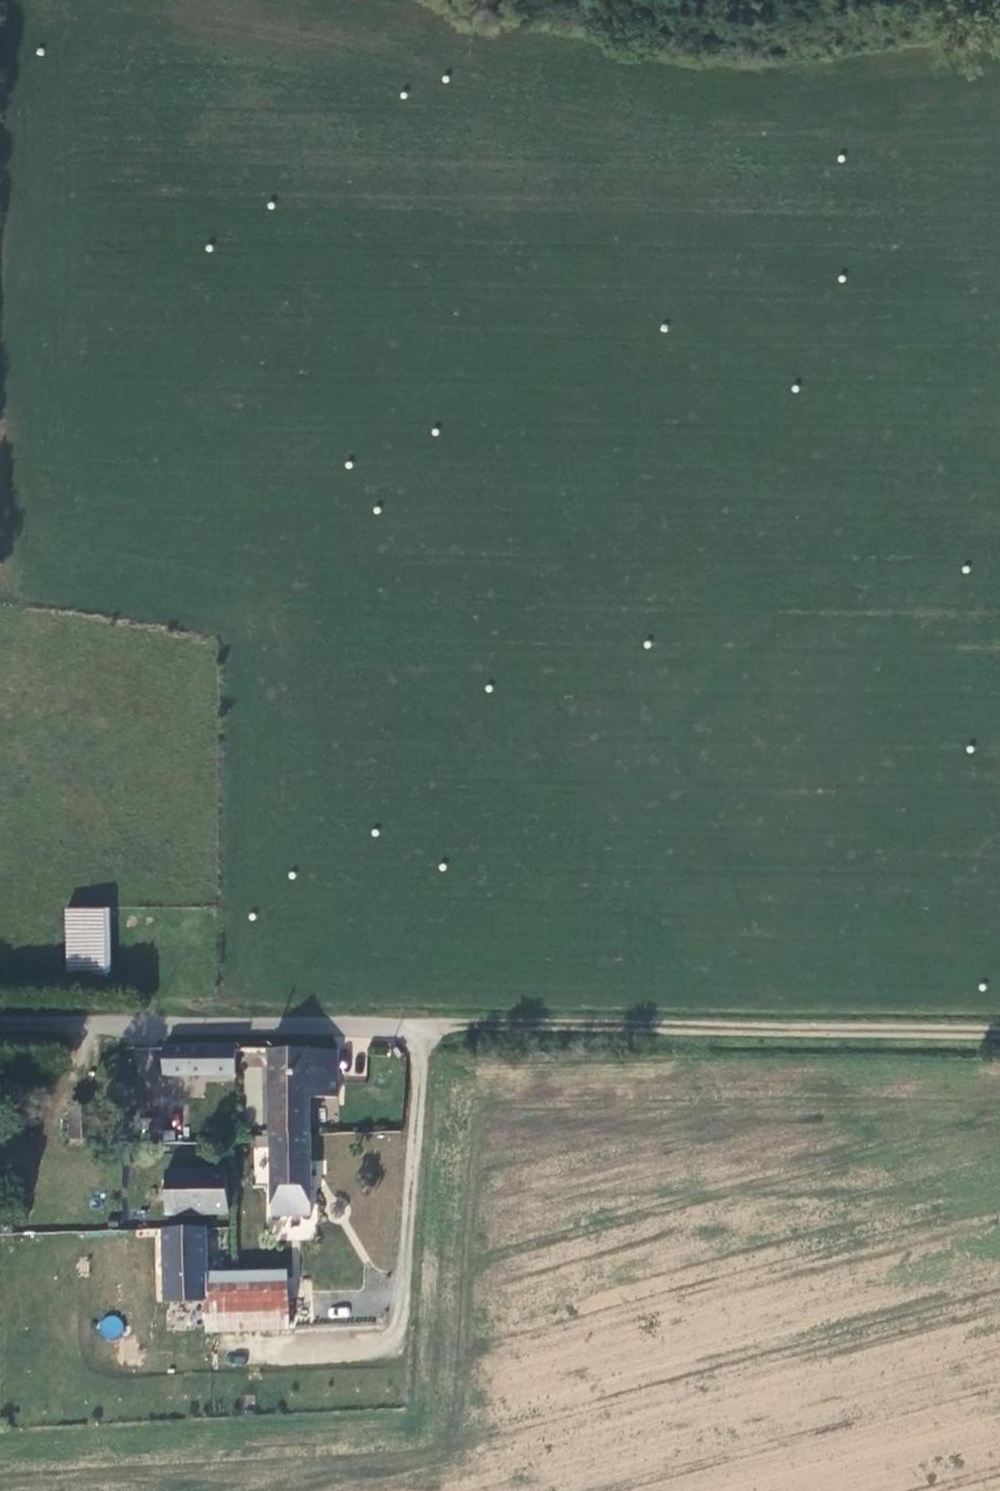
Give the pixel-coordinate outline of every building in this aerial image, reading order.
[(68,914),(68,987),(111,987),(111,913),(68,914)] [(234,1048),(162,1048),(162,1078),(234,1078),(234,1048)] [(272,1050),(273,1219),(314,1220),(313,1099),(341,1099),(341,1050),(272,1050)] [(94,1110),(67,1110),(67,1140),(94,1140),(94,1110)] [(94,1161),(94,1140),(67,1140),(68,1161),(94,1161)] [(164,1147),(164,1175),(225,1175),(225,1146),(164,1147)] [(164,1175),(164,1218),(226,1217),(225,1202),(225,1175),(164,1175)] [(238,1202),(225,1202),(226,1217),(238,1218),(238,1202)] [(164,1218),(166,1232),(207,1232),(208,1275),(345,1274),(345,1220),(314,1220),(273,1219),(238,1218),(226,1217),(164,1218)] [(166,1232),(167,1307),(208,1307),(208,1275),(207,1232),(166,1232)] [(345,1328),(345,1274),(208,1275),(208,1307),(208,1334),(289,1334),(289,1328),(345,1328)]
